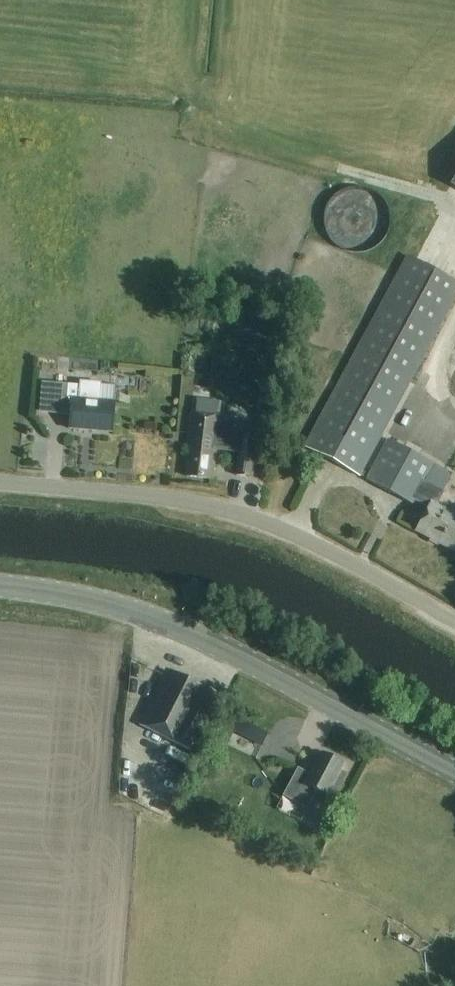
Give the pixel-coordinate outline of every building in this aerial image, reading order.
[(292,209),(311,240),(351,215),(332,184),(292,209)] [(302,448),(356,477),(359,473),(406,384),(454,293),(454,282),(404,255),(337,381),(332,392),(313,426),(309,434),(302,448)] [(42,385),(40,412),(51,413),(67,414),(67,412),(70,413),(69,430),(111,433),(113,404),(99,403),(101,383),(80,381),(79,388),(54,386),(42,385)] [(190,448),(186,477),(212,480),(215,451),(239,454),(236,475),(252,477),(253,469),(267,471),(271,440),(257,438),(242,437),(244,418),(217,415),(217,417),(196,415),(191,414),(187,447),(190,448)] [(365,481),(410,505),(412,502),(427,510),(415,532),(454,553),(454,551),(454,517),(437,507),(444,493),(423,482),(432,465),(420,458),(407,451),(387,440),(367,478),(365,481)] [(217,697),(167,671),(139,724),(190,750),(217,697)] [(238,720),(232,734),(261,748),(268,735),(238,720)] [(343,765),(321,754),(306,784),(293,778),(284,796),(309,809),(318,791),(327,796),(343,765)]
